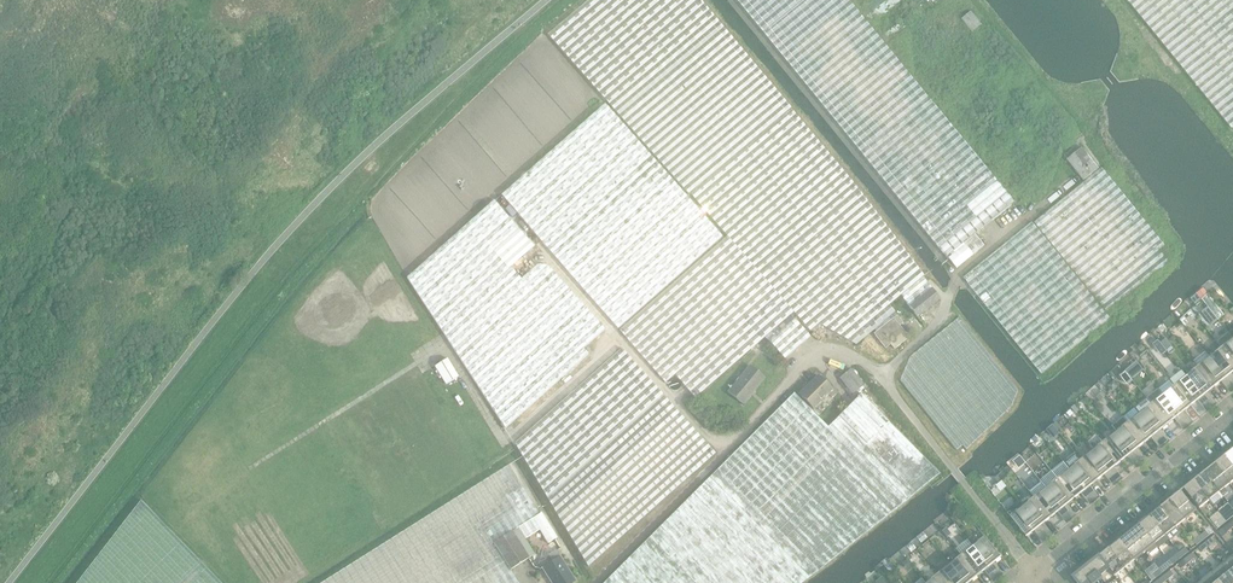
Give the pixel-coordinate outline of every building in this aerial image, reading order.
[(893,319),(891,315),(895,312),(889,305),(900,296),(923,277),(923,276),(854,184),(830,154),(700,0),(589,0),(548,35),(688,195),(690,194),(726,236),(724,238),(790,315),(793,312),(810,331),(819,324),(830,330),(856,343),(874,328),(876,332),(893,319)] [(830,112),(947,256),(1014,201),(850,0),(737,0),(830,112)] [(904,0),(871,0),(860,9),(872,25),(904,0)] [(944,0),(912,0),(876,29),(888,45),(944,0)] [(1232,129),(1232,128),(1232,0),(1127,0),(1232,129)] [(962,19),(973,32),(982,25),(971,12),(962,19)] [(604,105),(600,109),(500,196),(558,261),(560,264),(617,329),(721,237),(664,172),(604,105)] [(1084,180),(1098,168),(1082,148),(1067,160),(1084,180)] [(1108,313),(1169,263),(1160,251),(1165,247),(1102,169),(1035,223),(1108,313)] [(494,250),(517,230),(492,201),(406,278),(505,429),(588,354),(583,349),(604,330),(547,266),(536,265),(520,279),(510,267),(494,250)] [(964,277),(1037,368),(1042,374),(1110,318),(1106,313),(1032,222),(964,277)] [(494,250),(510,267),(533,247),(517,230),(494,250)] [(974,253),(984,245),(976,234),(965,243),(974,253)] [(695,398),(765,338),(790,315),(724,238),(618,331),(665,383),(675,375),(695,398)] [(957,267),(972,255),(965,246),(949,258),(957,267)] [(924,279),(923,277),(900,296),(917,316),(939,298),(924,279)] [(1203,288),(1197,293),(1201,299),(1207,294),(1208,293),(1203,288)] [(1207,294),(1201,299),(1208,307),(1218,320),(1224,315),(1207,294)] [(1208,307),(1201,312),(1212,325),(1218,320),(1208,307)] [(810,337),(790,315),(765,338),(768,342),(784,359),(810,337)] [(893,319),(876,332),(874,334),(885,349),(891,345),(894,349),(908,338),(899,326),(903,323),(897,316),(893,319)] [(1012,407),(1018,391),(960,318),(911,356),(901,380),(957,450),(963,445),(967,450),(1012,407)] [(1221,348),(1232,362),(1232,338),(1228,333),(1218,341),(1222,347),(1221,348)] [(1161,359),(1175,350),(1166,335),(1151,344),(1161,359)] [(1146,350),(1141,345),(1138,348),(1142,353),(1146,350)] [(588,567),(715,453),(621,348),(514,443),(588,567)] [(1210,357),(1226,377),(1229,375),(1232,372),(1232,362),(1221,348),(1210,357)] [(1198,366),(1214,387),(1223,380),(1228,386),(1232,381),(1232,380),(1229,375),(1226,377),(1210,357),(1205,351),(1194,360),(1198,366)] [(447,358),(434,366),(445,385),(459,377),(447,358)] [(1132,379),(1143,370),(1137,362),(1125,371),(1129,376),(1132,379)] [(742,405),(764,378),(749,366),(728,392),(742,405)] [(1206,394),(1214,387),(1198,366),(1186,376),(1202,396),(1206,394)] [(852,394),(863,385),(851,369),(839,379),(852,394)] [(812,408),(831,390),(818,376),(799,395),(812,408)] [(1129,376),(1125,379),(1128,384),(1133,381),(1132,379),(1129,376)] [(1186,376),(1175,385),(1191,405),(1199,399),(1204,404),(1210,400),(1206,394),(1202,396),(1186,376)] [(1170,379),(1158,389),(1179,415),(1182,412),(1191,405),(1175,385),(1174,385),(1170,379)] [(1113,381),(1108,386),(1113,392),(1119,386),(1113,381)] [(1158,389),(1146,398),(1167,424),(1176,417),(1181,423),(1187,418),(1182,412),(1179,415),(1158,389)] [(1096,397),(1100,402),(1106,395),(1102,391),(1096,397)] [(830,424),(827,427),(793,393),(717,470),(616,571),(604,582),(800,582),(817,571),(830,561),(914,494),(838,416),(830,424)] [(860,394),(838,416),(914,494),(939,474),(860,394)] [(1146,398),(1135,407),(1156,433),(1159,431),(1167,424),(1146,398)] [(1215,406),(1210,400),(1204,404),(1209,410),(1215,406)] [(1080,411),(1075,405),(1071,408),(1076,414),(1080,411)] [(1135,407),(1123,417),(1144,443),(1153,436),(1157,442),(1163,437),(1159,431),(1156,433),(1135,407)] [(1111,426),(1116,432),(1132,452),(1135,450),(1144,443),(1123,417),(1111,426)] [(1192,424),(1187,418),(1181,423),(1186,429),(1192,424)] [(1059,432),(1062,429),(1056,422),(1053,425),(1059,432)] [(1116,432),(1104,441),(1121,462),(1129,455),(1134,460),(1140,456),(1135,450),(1132,452),(1116,432)] [(1168,443),(1163,437),(1157,442),(1162,448),(1168,443)] [(1104,441),(1093,451),(1109,471),(1112,468),(1121,462),(1104,441)] [(1225,456),(1232,467),(1232,450),(1225,456)] [(1093,451),(1081,460),(1097,480),(1106,473),(1111,479),(1117,474),(1112,468),(1109,471),(1093,451)] [(1075,453),(1063,462),(1069,469),(1086,490),(1089,487),(1091,486),(1097,480),(1081,460),(1075,453)] [(1025,463),(1020,456),(1013,461),(1019,468),(1025,463)] [(1145,462),(1140,456),(1134,460),(1139,466),(1145,462)] [(1214,464),(1230,484),(1232,481),(1232,467),(1225,456),(1214,464)] [(1214,464),(1204,473),(1220,492),(1230,484),(1214,464)] [(510,570),(493,543),(518,528),(525,539),(539,530),(547,543),(556,537),(541,512),(539,514),(508,465),(321,582),(518,582),(510,570)] [(1069,469),(1058,479),(1074,499),(1081,493),(1083,492),(1087,498),(1093,493),(1089,487),(1086,490),(1069,469)] [(1204,473),(1194,481),(1209,500),(1220,492),(1204,473)] [(1121,480),(1117,474),(1111,479),(1115,485),(1121,480)] [(1046,488),(1062,508),(1065,506),(1067,504),(1074,499),(1058,479),(1046,488)] [(997,492),(1007,486),(1003,480),(993,486),(997,492)] [(1199,508),(1209,500),(1194,481),(1184,489),(1199,508)] [(1029,491),(1034,497),(1050,518),(1059,511),(1064,516),(1070,512),(1065,506),(1062,508),(1046,488),(1041,482),(1029,491)] [(1181,491),(1170,500),(1186,519),(1196,510),(1181,491)] [(1098,499),(1093,493),(1087,498),(1092,504),(1098,499)] [(1050,518),(1034,497),(1022,507),(1039,527),(1042,525),(1050,518)] [(1190,525),(1186,519),(1170,500),(1160,508),(1175,527),(1181,523),(1186,528),(1190,525)] [(141,501),(78,582),(221,582),(141,501)] [(1036,529),(1040,535),(1046,530),(1042,525),(1039,527),(1022,507),(1018,501),(1006,510),(1027,537),(1036,529)] [(1160,508),(1150,516),(1165,535),(1175,527),(1160,508)] [(1075,518),(1070,512),(1064,516),(1069,523),(1075,518)] [(1223,517),(1227,521),(1232,516),(1230,512),(1223,517)] [(1150,516),(1140,524),(1155,543),(1165,535),(1150,516)] [(1221,526),(1227,521),(1223,517),(1218,522),(1221,526)] [(1140,524),(1130,532),(1145,551),(1147,554),(1157,546),(1155,543),(1140,524)] [(1226,533),(1232,528),(1229,524),(1223,528),(1226,533)] [(535,554),(525,539),(518,528),(493,543),(510,570),(535,554)] [(952,534),(947,528),(943,531),(948,537),(952,534)] [(1051,536),(1046,530),(1040,535),(1045,541),(1051,536)] [(1206,531),(1200,536),(1203,540),(1209,536),(1206,531)] [(923,533),(922,532),(917,537),(917,538),(921,543),(927,538),(923,533)] [(1130,532),(1119,540),(1135,560),(1145,551),(1130,532)] [(1197,545),(1203,540),(1200,536),(1194,541),(1197,545)] [(985,537),(973,546),(989,566),(992,564),(1001,557),(985,537)] [(1211,538),(1205,543),(1208,547),(1215,542),(1211,538)] [(1119,540),(1109,548),(1125,568),(1135,560),(1119,540)] [(907,546),(911,552),(916,548),(911,543),(907,546)] [(1177,543),(1174,546),(1175,547),(1179,552),(1185,547),(1186,547),(1182,543),(1177,543)] [(1203,552),(1208,547),(1205,543),(1199,548),(1203,552)] [(986,569),(991,575),(997,570),(992,564),(989,566),(973,546),(961,555),(977,576),(986,569)] [(1185,547),(1179,552),(1183,557),(1189,552),(1185,547)] [(1114,576),(1125,568),(1109,548),(1099,557),(1109,569),(1108,569),(1114,576)] [(569,571),(556,550),(548,555),(551,561),(542,566),(552,582),(570,582),(575,580),(569,571)] [(1177,561),(1183,557),(1179,552),(1173,557),(1177,561)] [(1191,554),(1184,559),(1188,564),(1194,558),(1191,554)] [(949,565),(964,582),(969,582),(977,576),(961,555),(949,565)] [(1222,564),(1232,578),(1232,557),(1232,556),(1222,564)] [(1108,569),(1109,569),(1099,557),(1073,577),(1078,582),(1105,582),(1102,579),(1103,578),(1100,575),(1108,569)] [(912,566),(907,559),(903,562),(908,569),(912,566)] [(1182,568),(1188,564),(1184,559),(1179,564),(1182,568)] [(1155,562),(1145,570),(1149,575),(1159,567),(1155,562)] [(1165,564),(1159,569),(1162,573),(1168,568),(1165,564)] [(1212,572),(1220,582),(1232,582),(1232,578),(1222,564),(1212,572)] [(938,574),(945,582),(964,582),(949,565),(938,574)] [(1156,578),(1162,573),(1159,569),(1153,573),(1156,578)] [(1002,576),(997,570),(991,575),(996,581),(1002,576)] [(1170,570),(1164,575),(1168,580),(1174,575),(1170,570)] [(1202,581),(1204,582),(1220,582),(1212,572),(1202,581)] [(927,582),(945,582),(938,574),(927,582)]
